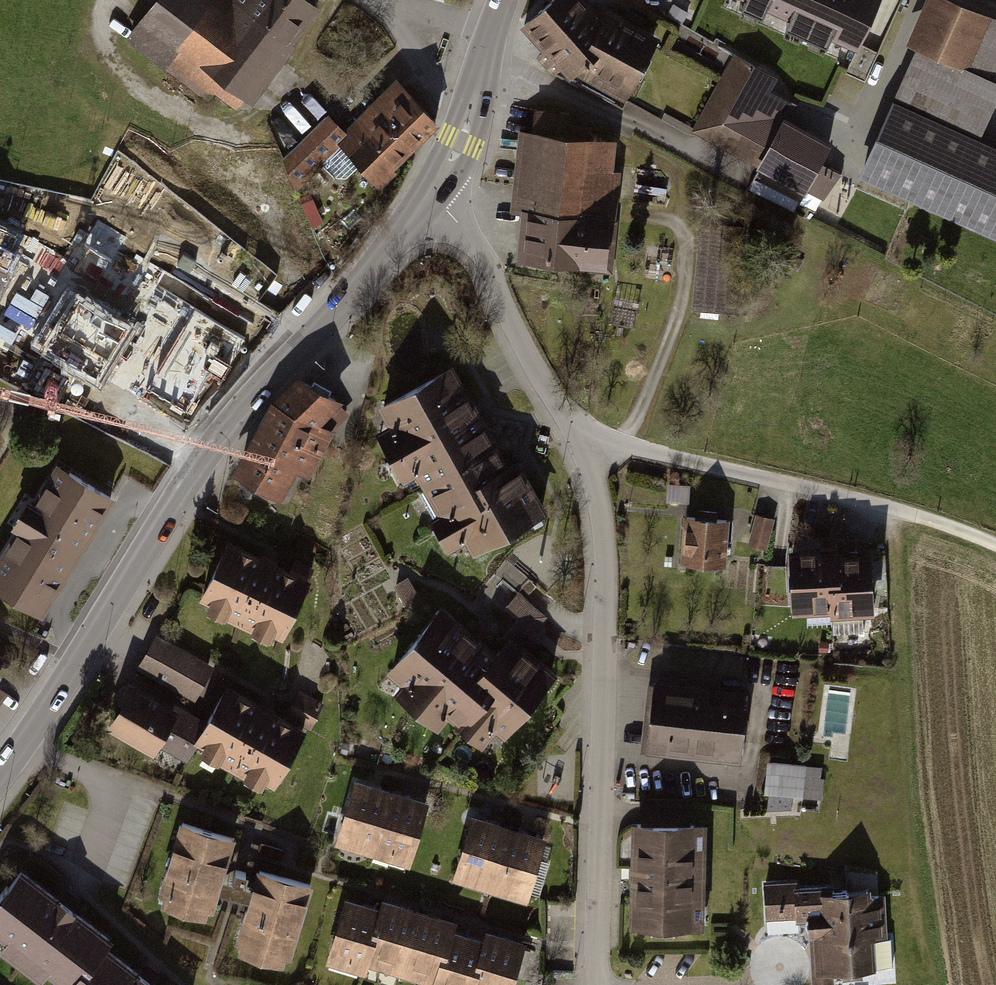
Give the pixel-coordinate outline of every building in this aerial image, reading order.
[(128,41),(209,101),(215,93),(236,109),(243,101),(252,107),(319,16),(297,0),(159,0),(128,41)] [(590,0),(554,0),(526,30),(567,77),(628,106),(661,43),(603,16),(590,0)] [(744,3),(739,13),(764,25),(768,16),(787,25),(783,34),(828,54),(831,46),(856,57),(882,0),(738,0),(744,3)] [(980,133),(995,98),(995,15),(963,0),(923,0),(905,39),(915,44),(857,170),(995,234),(995,141),(980,133)] [(754,171),(804,198),(831,149),(787,125),(798,106),(772,92),(779,80),(734,56),(693,133),(756,167),(754,171)] [(329,116),(285,159),(297,184),(342,141),(376,175),(431,121),(395,84),(345,132),(329,116)] [(567,116),(533,113),(531,135),(516,134),(509,216),(519,217),(515,267),(610,276),(619,176),(610,175),(613,142),(565,138),(567,116)] [(194,153),(193,196),(249,198),(250,155),(194,153)] [(10,244),(0,239),(0,266),(10,244)] [(700,312),(723,312),(724,257),(700,256),(700,312)] [(417,470),(438,508),(430,512),(449,545),(463,538),(469,549),(547,507),(524,466),(517,454),(508,459),(479,407),(454,362),(379,403),(388,420),(375,427),(404,477),(417,470)] [(240,474),(275,492),(290,464),(306,472),(329,429),(314,421),(335,399),(301,380),(276,405),(240,474)] [(0,555),(0,583),(46,610),(118,492),(60,457),(37,495),(30,491),(14,519),(20,522),(0,555)] [(689,484),(667,484),(666,500),(688,501),(689,484)] [(776,518),(756,513),(748,543),(767,548),(776,518)] [(729,517),(684,514),(680,564),(725,567),(729,517)] [(228,537),(201,595),(207,598),(205,603),(269,633),(272,628),(282,633),(310,576),(228,537)] [(809,547),(789,549),(793,613),(831,610),(832,616),(875,613),(871,550),(849,552),(839,552),(838,546),(809,547)] [(500,636),(504,639),(508,634),(517,641),(522,645),(547,615),(518,591),(505,607),(517,617),(500,636)] [(517,641),(508,634),(504,639),(496,648),(478,634),(441,603),(385,670),(399,682),(391,691),(438,729),(449,716),(482,743),(495,728),(503,734),(554,673),(522,645),(517,641)] [(158,632),(139,667),(193,697),(213,662),(158,632)] [(708,680),(654,675),(653,683),(648,682),(642,748),(742,757),(747,702),(707,698),(708,680)] [(127,680),(104,726),(153,750),(156,743),(184,757),(203,717),(127,680)] [(228,682),(195,739),(270,781),(303,725),(228,682)] [(289,714),(314,728),(327,703),(303,690),(289,714)] [(826,799),(827,765),(769,764),(769,798),(826,799)] [(426,801),(354,781),(337,840),(408,861),(426,801)] [(642,816),(633,816),(631,923),(652,923),(652,936),(676,936),(676,925),(704,925),(706,819),(691,819),(692,797),(642,797),(642,816)] [(473,812),(454,875),(525,896),(544,834),(473,812)] [(234,831),(180,814),(157,890),(164,892),(162,901),(204,913),(206,906),(211,908),(234,831)] [(312,879),(258,863),(235,940),(239,941),(237,948),(283,961),(286,953),(290,954),(312,879)] [(21,868),(0,895),(0,930),(5,934),(0,941),(0,946),(38,975),(46,964),(70,982),(102,940),(107,934),(21,868)] [(802,877),(760,878),(762,918),(811,916),(814,980),(835,979),(835,969),(876,967),(872,885),(848,886),(848,879),(802,881),(802,877)] [(346,894),(326,963),(365,974),(368,965),(431,984),(512,984),(525,941),(486,929),(484,936),(453,927),(457,916),(381,894),(378,903),(346,894)] [(68,984),(161,984),(102,940),(70,982),(68,984)]
